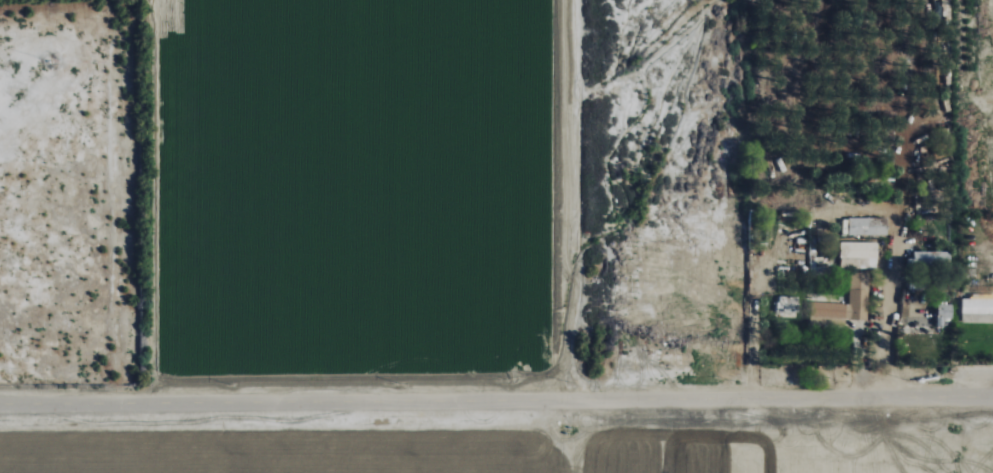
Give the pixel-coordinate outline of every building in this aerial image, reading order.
[(916,209),(946,223),(941,234),(911,220),(916,209)] [(890,215),(897,216),(895,251),(887,250),(890,215)] [(847,217),(885,217),(885,235),(847,235),(847,217)] [(877,242),(877,258),(839,258),(839,242),(877,242)] [(948,251),(948,258),(942,258),(942,266),(905,266),(905,258),(911,258),(911,251),(948,251)] [(869,273),(865,321),(844,319),(844,328),(807,326),(808,302),(848,305),(850,272),(869,273)] [(796,298),(777,297),(777,312),(795,313),(796,298)] [(959,298),(992,298),(992,321),(959,321),(959,298)] [(912,299),(947,308),(945,317),(910,307),(912,299)] [(950,319),(950,305),(935,304),(934,326),(943,326),(943,319),(950,319)] [(939,318),(940,336),(908,336),(908,318),(939,318)]
